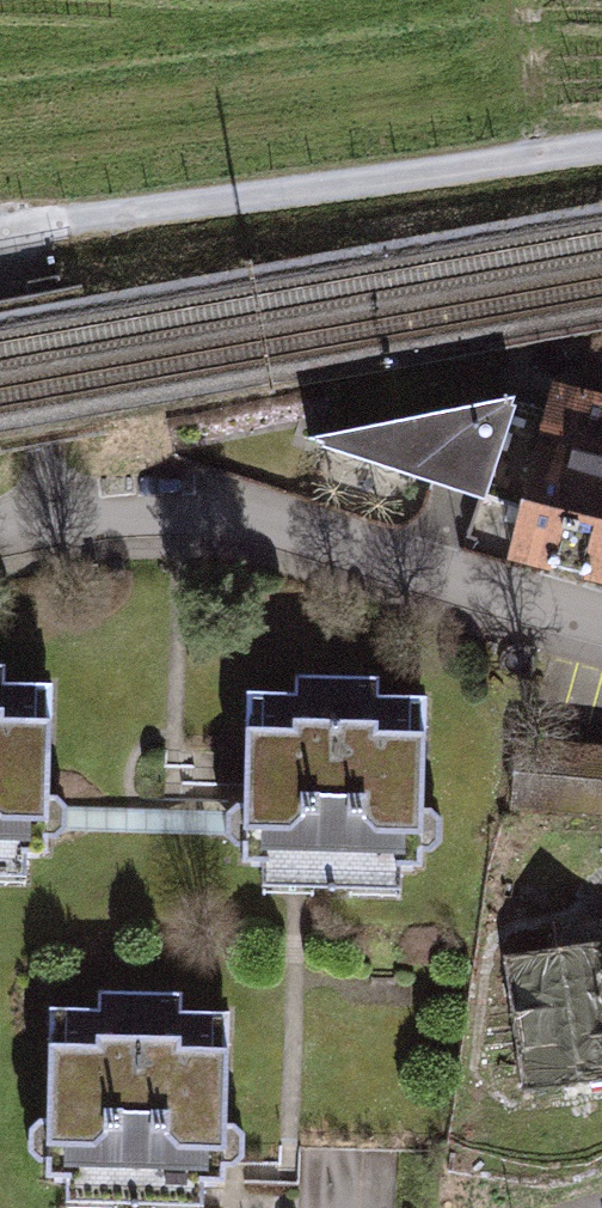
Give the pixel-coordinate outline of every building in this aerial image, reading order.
[(513,566),(601,590),(601,399),(560,388),(513,566)] [(498,505),(534,404),(322,450),(498,505)] [(64,854),(63,691),(14,691),(14,668),(0,668),(0,854),(64,854)] [(311,701),(262,701),(263,856),(438,855),(437,702),(393,702),(393,682),(311,683),(311,701)] [(568,966),(511,971),(526,1121),(601,1113),(601,940),(568,966)] [(243,1018),(60,1017),(59,1178),(242,1179),(243,1018)]
